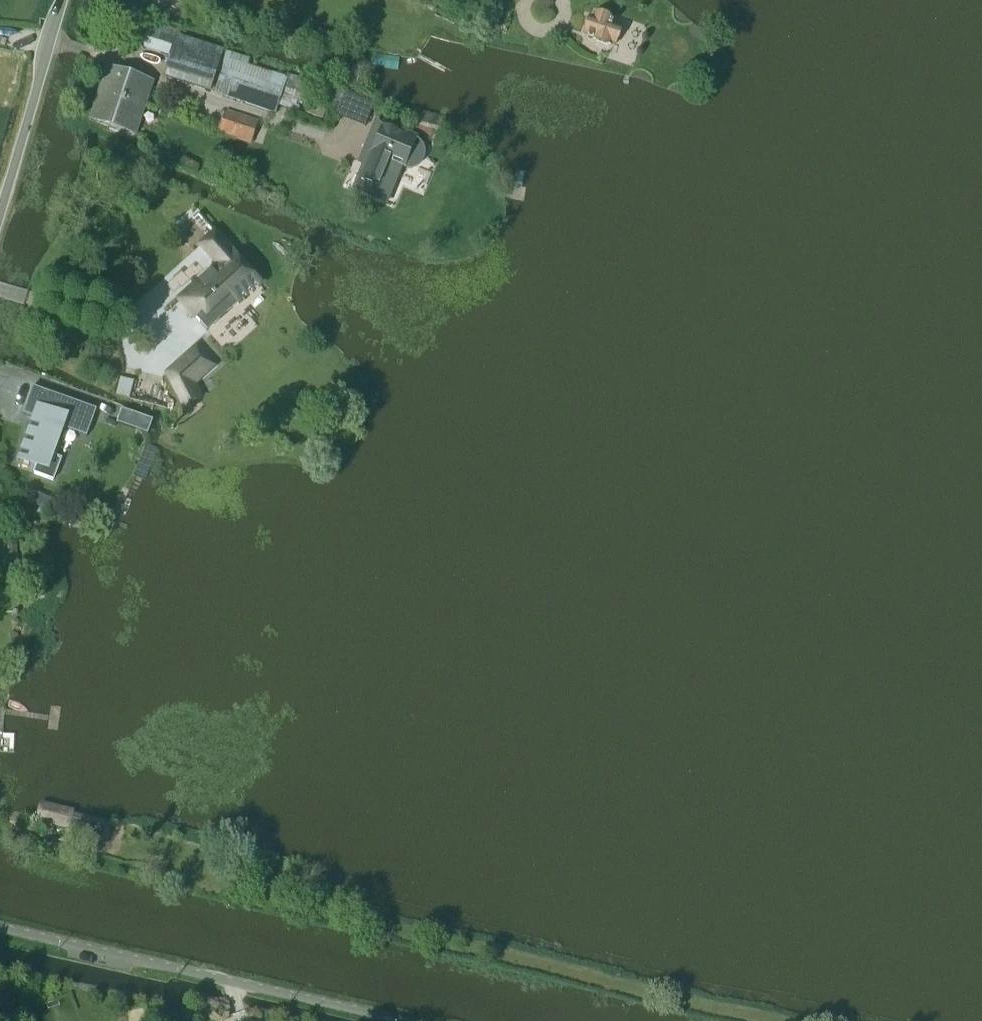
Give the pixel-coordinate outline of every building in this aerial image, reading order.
[(421,4),(434,8),(437,0),(422,0),(421,4)] [(589,18),(584,34),(595,37),(594,40),(610,46),(611,43),(616,44),(621,28),(612,25),(612,23),(610,23),(612,19),(596,13),(594,19),(589,18)] [(291,110),(300,84),(228,60),(230,54),(222,52),(222,51),(177,37),(178,33),(151,24),(143,48),(170,57),(164,76),(168,79),(275,114),(277,106),(291,110)] [(138,131),(154,83),(106,67),(90,115),(138,131)] [(338,89),(329,110),(341,115),(350,94),(338,89)] [(250,143),(256,124),(226,115),(221,131),(239,137),(238,139),(250,143)] [(368,142),(361,160),(368,163),(361,180),(378,187),(388,163),(402,169),(405,170),(408,170),(411,170),(414,169),(417,167),(419,165),(421,163),(423,160),(424,157),(424,154),(424,151),(423,148),(421,145),(419,143),(417,141),(414,139),(383,127),(375,145),(368,142)] [(198,283),(179,300),(206,331),(259,284),(215,233),(201,245),(219,265),(210,272),(212,274),(200,285),(198,283)] [(196,346),(166,373),(183,408),(201,398),(194,384),(214,366),(196,346)] [(120,378),(116,396),(129,399),(134,382),(120,378)] [(32,418),(18,457),(38,464),(34,474),(53,481),(61,460),(50,456),(60,428),(86,437),(96,410),(83,405),(32,387),(23,414),(28,416),(29,413),(33,415),(32,418)] [(3,556),(3,565),(15,565),(15,543),(0,543),(0,556),(3,556)] [(74,814),(75,813),(75,812),(41,803),(36,822),(36,824),(68,832),(68,835),(107,844),(112,823),(84,817),(74,814)]
